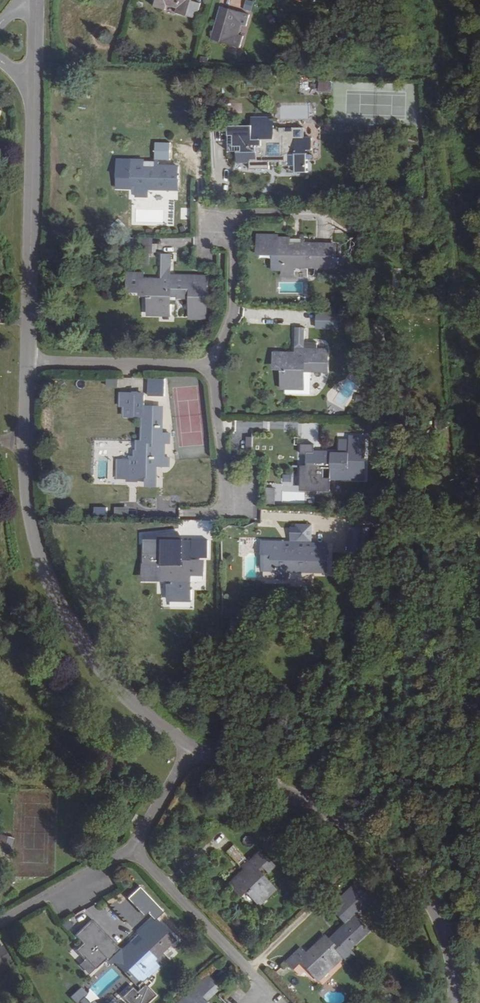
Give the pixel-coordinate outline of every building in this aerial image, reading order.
[(154,6),(164,9),(166,4),(177,8),(176,12),(187,15),(191,0),(156,0),(154,6)] [(252,9),(254,1),(252,0),(247,0),(244,7),(252,9)] [(245,25),(248,14),(221,6),(212,39),(239,48),(242,37),(238,36),(241,24),(245,25)] [(320,91),(332,91),(332,82),(320,81),(320,91)] [(262,145),(241,145),(240,165),(262,166),(262,162),(267,162),(266,173),(285,174),(286,147),(293,147),(293,138),(274,138),(273,145),(268,145),(268,151),(262,151),(262,145)] [(165,143),(165,141),(156,141),(156,159),(168,159),(169,143),(165,143)] [(144,161),(131,160),(131,183),(136,184),(135,194),(135,197),(146,197),(147,189),(177,190),(178,167),(155,166),(155,170),(151,170),(151,166),(144,166),(144,161)] [(127,183),(126,194),(135,194),(136,184),(131,183),(127,183)] [(315,236),(315,221),(302,221),(302,236),(315,236)] [(129,251),(137,250),(137,238),(130,237),(129,251)] [(281,272),(281,275),(293,274),(293,267),(335,267),(336,244),(302,243),(302,249),(296,249),(296,242),(290,242),(289,239),(257,238),(257,251),(271,251),(271,271),(281,272)] [(140,254),(150,254),(150,239),(140,239),(140,254)] [(167,304),(168,289),(172,289),(190,289),(190,299),(190,319),(206,319),(207,276),(170,275),(171,255),(163,254),(162,284),(157,284),(157,279),(142,279),(142,272),(128,272),(128,288),(141,289),(141,290),(148,290),(147,315),(170,316),(170,304),(167,304)] [(272,279),(272,273),(256,273),(256,280),(258,282),(262,283),(266,283),(270,282),(272,279)] [(190,299),(190,289),(172,289),(172,299),(190,299)] [(316,328),(330,328),(330,313),(316,313),(316,328)] [(338,329),(338,314),(330,313),(330,328),(338,329)] [(325,368),(326,349),(304,349),(304,328),(296,328),(296,357),(290,357),(290,352),(274,352),(274,363),(280,363),(280,386),(295,386),(295,391),(310,391),(310,368),(325,368)] [(150,381),(149,394),(164,394),(164,381),(150,381)] [(136,441),(136,443),(164,444),(170,444),(170,433),(162,434),(162,407),(142,406),(142,441),(136,441)] [(297,452),(290,452),(290,464),(316,464),(316,480),(348,480),(348,435),(332,435),(332,441),(324,441),(324,452),(315,452),(315,451),(297,451),(297,452)] [(139,449),(138,459),(136,459),(136,465),(131,465),(131,460),(116,459),(115,479),(125,480),(126,481),(137,482),(138,478),(147,477),(146,486),(156,486),(157,466),(169,466),(169,458),(164,458),(164,444),(136,443),(136,449),(139,449)] [(277,503),(276,487),(268,487),(268,503),(277,503)] [(310,542),(311,526),(297,525),(297,528),(292,527),(291,536),(296,537),(296,541),(310,542)] [(191,540),(182,540),(182,566),(160,565),(161,540),(142,540),(142,576),(167,577),(166,584),(170,584),(169,600),(190,601),(190,589),(188,589),(188,574),(203,574),(203,561),(189,561),(189,559),(190,559),(191,540)] [(284,543),(274,543),(272,565),(278,565),(277,577),(288,578),(288,571),(325,572),(326,549),(296,548),(296,553),(292,553),(292,548),(283,548),(284,543)] [(232,845),(226,851),(247,875),(243,878),(239,874),(228,884),(237,894),(242,889),(248,895),(250,893),(259,903),(275,889),(269,882),(266,884),(256,874),(259,871),(262,874),(265,871),(267,873),(274,866),(261,853),(248,865),(245,862),(246,860),(232,845)] [(366,931),(352,915),(369,898),(355,884),(336,901),(338,903),(331,909),(345,923),(336,932),(340,936),(336,939),(333,935),(328,939),(334,946),(332,947),(342,957),(346,961),(353,954),(346,947),(352,942),(353,944),(366,931)] [(139,972),(148,981),(145,984),(142,982),(132,991),(143,1002),(148,1002),(163,989),(150,974),(158,967),(152,960),(174,939),(153,918),(137,933),(145,942),(137,950),(130,942),(128,945),(120,952),(122,954),(139,972)] [(332,947),(334,946),(328,939),(324,936),(305,953),(300,948),(285,961),(292,968),(299,962),(312,975),(326,963),(323,960),(328,956),(335,964),(342,957),(332,947)] [(117,948),(120,952),(128,945),(124,942),(117,948)] [(105,1002),(139,972),(122,954),(89,985),(105,1002)] [(203,999),(202,998),(207,993),(208,994),(217,987),(207,977),(186,997),(186,996),(178,1002),(206,1002),(203,999)] [(79,1002),(80,1002),(91,1002),(97,997),(91,990),(79,1002)]
